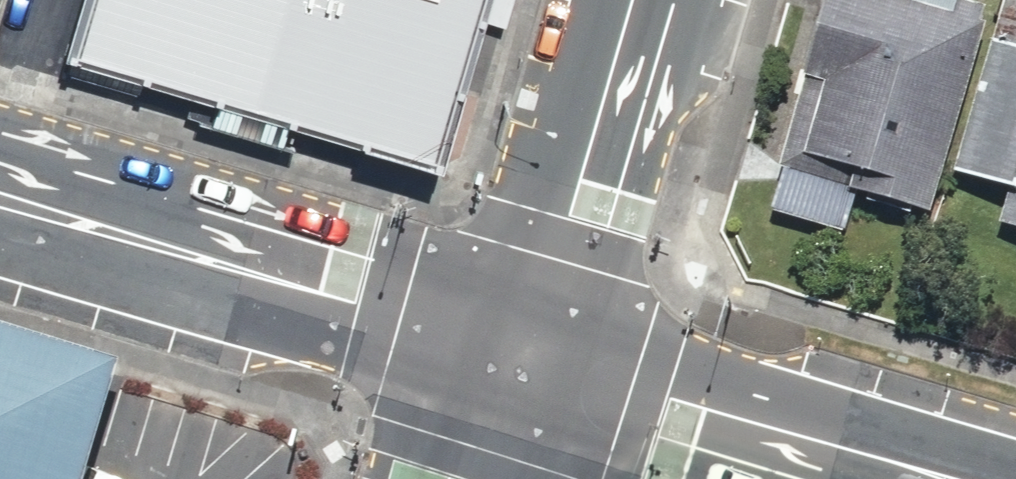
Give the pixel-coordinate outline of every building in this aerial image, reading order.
[(66,48),(435,154),(480,0),(80,0),(66,48)] [(1003,25),(964,14),(968,0),(828,0),(771,215),(858,238),(868,203),(950,225),(960,188),(1003,25)] [(960,188),(1013,202),(1005,233),(1015,236),(1015,0),(1009,0),(1003,25),(960,188)] [(117,359),(0,323),(0,478),(80,478),(117,359)]
